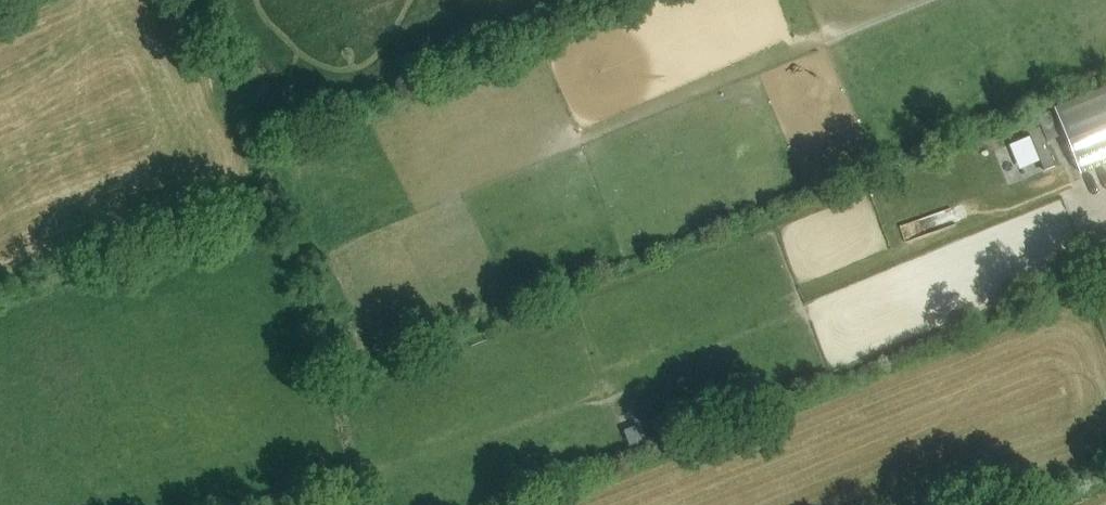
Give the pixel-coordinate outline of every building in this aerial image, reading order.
[(1054,111),(1080,175),(1105,165),(1105,90),(1054,111)] [(1049,112),(1037,116),(1047,141),(1059,137),(1049,112)]
